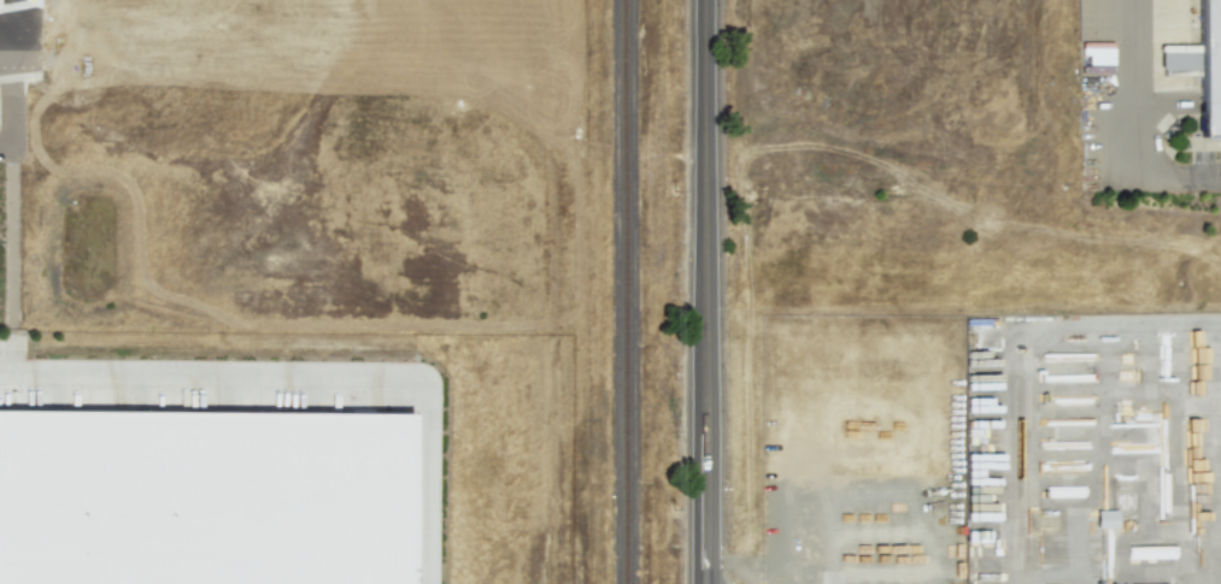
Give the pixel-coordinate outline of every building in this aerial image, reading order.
[(1202,143),(1198,0),(1220,0),(1220,143),(1202,143)] [(411,413),(410,583),(0,583),(0,410),(411,413)] [(1116,527),(1116,510),(1096,510),(1096,528),(1116,527)] [(1145,565),(1144,550),(1128,550),(1129,566),(1145,565)]
